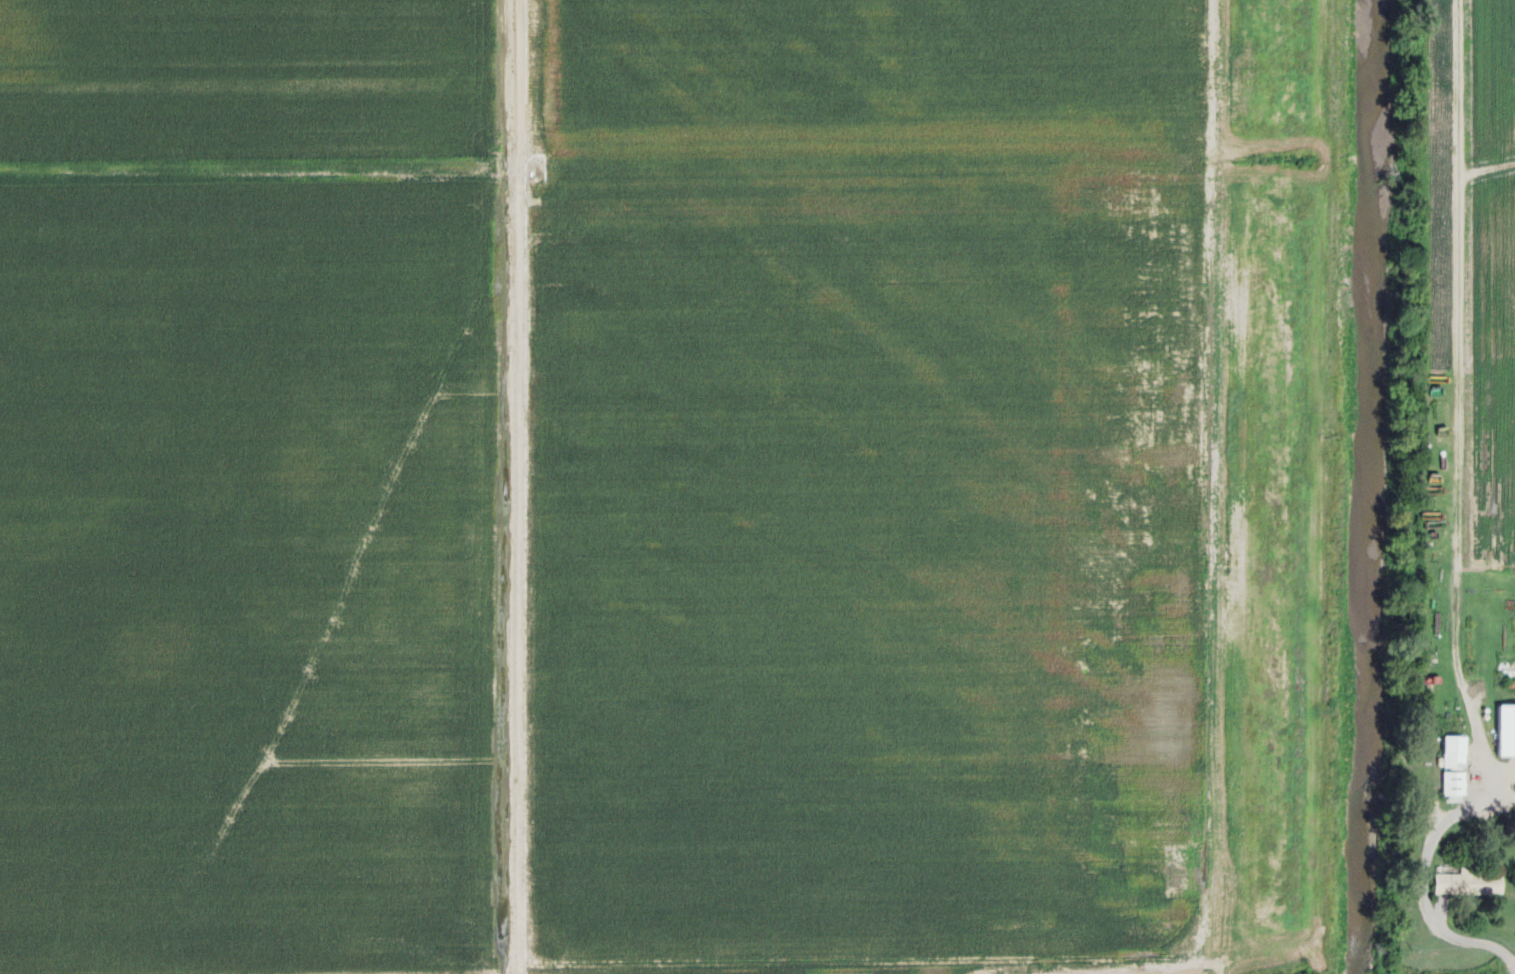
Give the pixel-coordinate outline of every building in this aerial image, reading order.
[(1514,756),(1514,704),(1496,704),(1495,755),(1514,756)] [(1431,891),(1499,893),(1499,876),(1432,874),(1431,891)]
